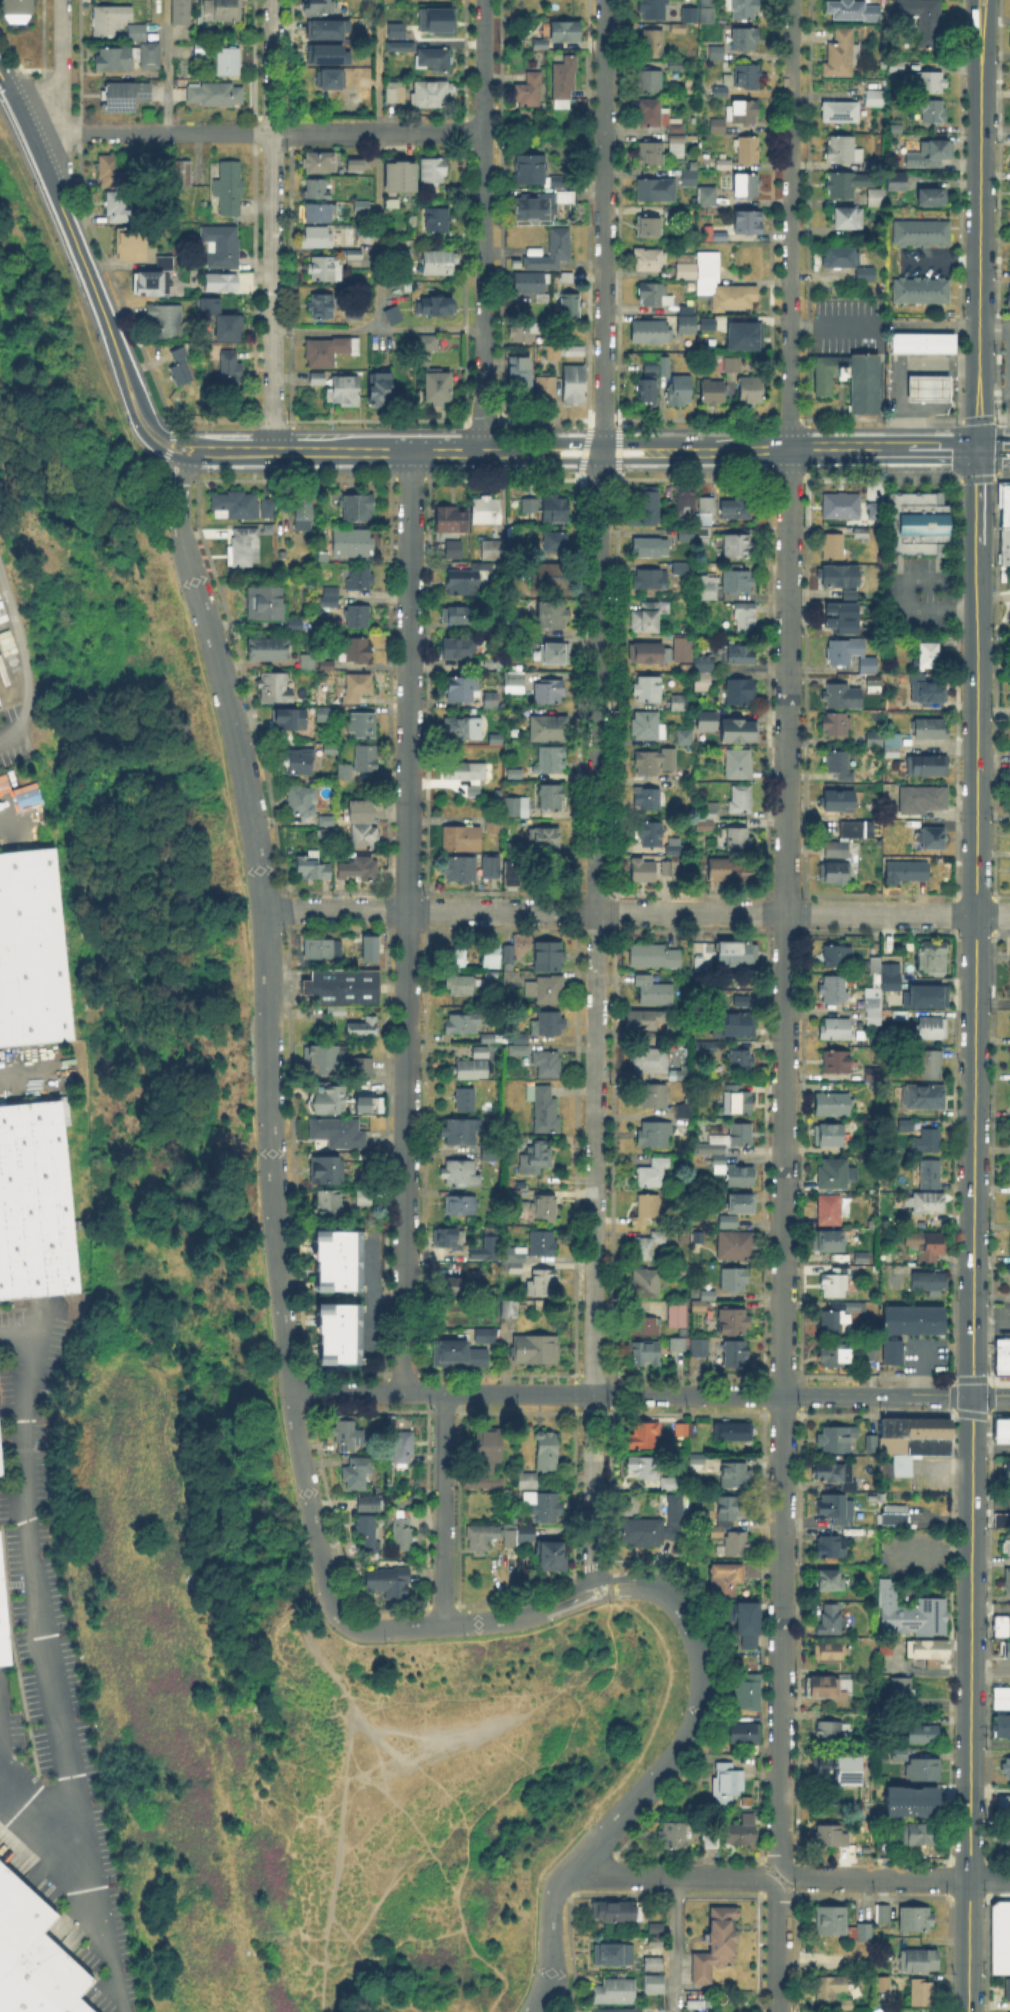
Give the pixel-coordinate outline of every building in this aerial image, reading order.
[(2,14),(2,0),(35,0),(35,14),(26,14),(26,24),(6,24),(6,14),(2,14)] [(174,25),(174,0),(190,0),(190,25),(174,25)] [(240,0),(241,0),(241,12),(240,12),(240,23),(213,23),(213,12),(204,12),(204,0),(213,0),(240,0)] [(310,2),(310,0),(328,0),(328,2),(334,2),(334,16),(303,16),(303,2),(310,2)] [(639,12),(639,0),(668,0),(668,8),(664,8),(664,20),(643,19),(643,12),(639,12)] [(701,23),(701,0),(714,0),(714,23),(701,23)] [(729,12),(729,0),(759,0),(759,12),(755,12),(754,12),(754,21),(734,21),(734,12),(729,12)] [(854,0),(854,3),(869,3),(869,7),(880,7),(880,13),(888,13),(888,20),(833,20),(833,14),(826,14),(826,3),(840,3),(840,0),(854,0)] [(898,17),(898,0),(941,0),(941,15),(944,15),(944,22),(938,22),(938,48),(918,48),(918,17),(898,17)] [(115,36),(94,36),(94,5),(134,5),(134,21),(115,21),(115,36)] [(420,8),(457,9),(456,35),(435,34),(435,32),(419,32),(420,8)] [(679,17),(679,8),(698,8),(698,17),(679,17)] [(348,18),(348,38),(304,38),(304,18),(348,18)] [(668,31),(668,22),(683,22),(683,31),(668,31)] [(388,23),(407,23),(407,38),(389,38),(388,23)] [(579,42),(552,42),(552,23),(580,23),(579,42)] [(147,43),(129,43),(129,26),(147,26),(147,43)] [(854,29),(854,44),(859,44),(859,65),(854,65),(854,77),(823,77),(823,65),(829,65),(829,44),(836,44),(836,29),(854,29)] [(758,45),(758,52),(734,52),(734,45),(732,45),(732,30),(760,31),(760,45),(758,45)] [(663,32),(663,56),(646,56),(646,49),(640,49),(641,38),(646,38),(646,32),(663,32)] [(546,47),(530,47),(530,38),(546,38),(546,47)] [(305,63),(305,43),(348,43),(348,63),(305,63)] [(160,44),(160,70),(141,70),(141,62),(133,62),(133,72),(95,72),(95,56),(100,56),(100,50),(141,50),(141,44),(160,44)] [(415,52),(387,52),(387,44),(415,44),(415,52)] [(706,44),(721,44),(721,59),(706,59),(706,44)] [(211,62),(195,62),(195,45),(211,45),(211,62)] [(241,75),(217,75),(217,49),(241,49),(241,75)] [(450,68),(450,71),(440,71),(440,68),(419,67),(419,49),(450,49),(450,68)] [(565,108),(553,108),(554,65),(564,65),(564,57),(576,57),(576,72),(574,72),(574,108),(565,108)] [(668,68),(668,59),(683,59),(683,68),(668,68)] [(904,72),(889,72),(889,63),(904,63),(904,72)] [(758,66),(758,91),(744,91),(744,88),(735,88),(735,87),(733,87),(733,78),(735,79),(736,66),(758,66)] [(650,68),(650,70),(661,70),(661,93),(640,93),(640,70),(643,70),(643,68),(650,68)] [(342,89),(320,89),(320,72),(342,72),(342,89)] [(526,107),(516,107),(516,85),(526,85),(526,73),(542,73),(541,107),(526,107)] [(942,73),(942,78),(947,78),(947,88),(942,88),(942,94),(917,94),(917,73),(942,73)] [(404,90),(404,104),(386,103),(386,90),(384,90),(384,82),(404,83),(404,90)] [(153,84),(153,101),(136,101),(136,115),(102,115),(102,105),(105,105),(105,101),(102,101),(102,91),(106,91),(106,83),(153,84)] [(448,107),(413,107),(413,83),(451,83),(451,100),(448,100),(448,107)] [(236,85),(236,88),(243,88),(243,105),(188,105),(188,88),(205,88),(205,85),(236,85)] [(711,95),(711,86),(728,87),(727,95),(711,95)] [(883,107),(867,107),(867,92),(884,92),(883,107)] [(664,101),(664,110),(668,110),(668,127),(641,127),(641,113),(638,113),(638,101),(664,101)] [(941,101),(941,102),(943,102),(943,113),(946,113),(946,124),(923,124),(923,112),(913,112),(913,101),(941,101)] [(757,103),(757,124),(750,124),(750,127),(737,127),(737,124),(734,124),(734,123),(727,123),(727,108),(734,108),(734,103),(757,103)] [(859,104),(859,110),(866,110),(866,117),(859,117),(859,121),(823,121),(823,104),(859,104)] [(724,133),(711,133),(711,120),(724,120),(724,133)] [(683,158),(670,158),(671,123),(683,123),(683,158)] [(757,138),(757,145),(760,145),(760,154),(757,154),(757,164),(740,164),(740,138),(757,138)] [(854,138),(854,150),(862,150),(862,163),(846,163),(846,162),(826,162),(826,144),(829,144),(829,138),(854,138)] [(662,150),(662,167),(639,167),(639,150),(636,150),(636,143),(662,144),(662,150)] [(942,167),(908,167),(908,155),(922,155),(922,143),(955,143),(955,163),(942,163),(942,167)] [(307,174),(307,167),(302,167),(302,160),(307,160),(307,152),(336,152),(336,174),(307,174)] [(119,157),(119,171),(124,171),(124,185),(101,185),(101,173),(98,173),(98,157),(119,157)] [(545,184),(517,184),(517,158),(545,158),(545,184)] [(444,184),(423,184),(423,159),(444,159),(444,184)] [(191,188),(178,188),(178,160),(191,160),(191,188)] [(363,171),(348,171),(348,160),(363,160),(363,171)] [(405,162),(405,163),(415,163),(415,193),(383,193),(383,163),(392,163),(392,161),(405,162)] [(731,170),(718,169),(718,161),(731,161),(731,170)] [(240,163),(240,182),(243,182),(243,196),(240,196),(240,217),(219,216),(220,196),(213,196),(213,182),(220,182),(220,162),(240,163)] [(696,188),(682,188),(682,171),(696,172),(696,188)] [(842,171),(842,176),(874,176),(874,186),(853,186),(853,199),(829,199),(829,190),(826,190),(826,181),(829,181),(829,171),(842,171)] [(905,191),(890,191),(890,174),(905,174),(905,191)] [(757,197),(735,197),(735,176),(760,176),(760,187),(757,187),(757,197)] [(564,187),(552,187),(552,177),(564,177),(564,187)] [(326,182),(326,192),(331,192),(331,198),(306,198),(306,182),(326,182)] [(676,201),(638,201),(638,182),(676,182),(676,201)] [(715,208),(696,208),(697,188),(715,188),(715,208)] [(886,207),(869,206),(869,190),(886,190),(886,207)] [(941,191),(941,192),(946,192),(946,200),(941,200),(941,206),(919,206),(919,191),(941,191)] [(568,200),(552,200),(552,192),(568,192),(568,200)] [(125,193),(124,208),(132,209),(132,217),(128,217),(128,222),(112,222),(112,213),(106,213),(107,193),(125,193)] [(352,210),(367,210),(367,200),(352,199),(352,210)] [(551,221),(515,221),(515,199),(551,199),(551,221)] [(331,223),(308,223),(308,204),(336,205),(336,217),(331,217),(331,223)] [(396,218),(397,208),(412,208),(412,219),(396,218)] [(449,220),(449,232),(428,232),(428,220),(425,220),(426,209),(449,209),(449,220)] [(679,218),(666,218),(666,209),(679,209),(679,218)] [(863,228),(836,228),(836,210),(863,210),(863,228)] [(759,212),(759,214),(760,214),(760,226),(759,226),(759,234),(737,234),(737,212),(759,212)] [(660,238),(636,238),(636,217),(660,217),(660,238)] [(950,248),(895,248),(895,222),(950,222),(950,248)] [(239,244),(239,271),(224,271),(224,268),(208,268),(208,244),(201,243),(201,228),(239,228),(239,244)] [(330,229),(330,239),(333,239),(333,248),(304,248),(304,229),(330,229)] [(361,231),(373,229),(375,241),(363,243),(361,231)] [(561,270),(525,269),(525,261),(551,261),(551,229),(570,229),(570,262),(561,262),(561,270)] [(140,233),(140,239),(147,239),(147,261),(118,261),(118,233),(140,233)] [(396,259),(396,249),(411,249),(411,259),(396,259)] [(346,260),(346,250),(362,250),(361,260),(346,260)] [(662,250),(662,251),(666,251),(666,267),(662,267),(662,272),(635,272),(635,250),(662,250)] [(717,284),(754,284),(754,300),(749,300),(749,307),(722,307),(721,310),(710,310),(710,306),(707,306),(707,294),(694,294),(695,250),(717,250),(717,284)] [(855,250),(855,257),(860,257),(860,268),(875,268),(875,283),(858,283),(858,270),(824,269),(824,267),(823,267),(823,258),(826,257),(826,250),(855,250)] [(454,276),(425,276),(425,252),(457,252),(457,264),(454,264),(454,276)] [(173,271),(173,272),(159,272),(159,271),(158,271),(158,257),(174,257),(174,271),(173,271)] [(333,260),(333,266),(342,266),(342,281),(314,280),(314,275),(309,275),(309,265),(314,265),(314,259),(333,260)] [(673,262),(694,262),(694,278),(673,278),(673,262)] [(137,294),(137,273),(164,273),(164,294),(137,294)] [(224,293),(206,293),(206,274),(224,274),(224,293)] [(544,293),(515,293),(515,274),(544,274),(544,293)] [(573,283),(562,283),(562,274),(573,274),(573,283)] [(950,305),(894,305),(894,280),(950,280),(950,305)] [(404,283),(412,283),(412,292),(404,292),(404,283)] [(667,285),(666,297),(673,297),(673,306),(662,306),(662,310),(645,310),(645,300),(641,300),(641,285),(667,285)] [(579,318),(563,318),(563,295),(579,296),(579,318)] [(333,318),(310,318),(311,296),(333,296),(333,318)] [(444,298),(444,302),(452,302),(452,315),(444,315),(444,318),(429,318),(429,315),(418,315),(418,302),(429,302),(429,298),(444,298)] [(677,312),(677,304),(692,304),(691,312),(677,312)] [(381,312),(395,305),(402,320),(388,327),(381,312)] [(182,329),(182,338),(156,338),(157,329),(149,329),(149,307),(182,307),(182,329)] [(347,308),(363,311),(361,322),(345,319),(347,308)] [(694,332),(675,332),(675,314),(694,314),(694,332)] [(713,329),(697,329),(697,317),(713,317),(713,329)] [(238,340),(218,340),(218,318),(242,318),(242,334),(238,334),(238,340)] [(724,349),(725,321),(761,321),(761,349),(724,349)] [(667,322),(667,331),(672,331),(672,343),(633,343),(634,322),(667,322)] [(534,342),(511,342),(511,326),(541,326),(541,334),(534,334),(534,342)] [(955,356),(893,356),(893,335),(955,335),(955,356)] [(336,367),(307,367),(307,341),(359,341),(359,355),(336,354),(336,367)] [(570,356),(570,345),(585,345),(585,356),(570,356)] [(560,361),(548,361),(548,347),(560,347),(560,361)] [(195,381),(175,388),(170,370),(176,368),(171,353),(185,349),(195,381)] [(238,361),(238,366),(243,366),(242,380),(238,380),(238,386),(221,386),(221,361),(222,361),(222,352),(238,352),(238,361)] [(878,372),(877,414),(851,414),(852,372),(846,372),(846,376),(838,376),(838,372),(832,372),(832,396),(816,396),(816,358),(817,358),(817,356),(878,357),(878,372)] [(670,375),(662,375),(662,358),(670,358),(670,375)] [(742,372),(726,372),(726,359),(742,359),(742,372)] [(532,405),(512,405),(512,360),(532,360),(532,405)] [(659,372),(646,372),(646,364),(659,364),(659,372)] [(585,404),(564,404),(565,367),(585,367),(585,404)] [(442,371),(442,375),(449,375),(449,401),(441,401),(441,406),(431,406),(432,401),(427,401),(427,371),(442,371)] [(389,405),(369,405),(369,373),(389,373),(389,405)] [(326,384),(309,384),(309,374),(326,374),(326,384)] [(646,402),(640,402),(640,380),(646,380),(646,375),(656,375),(656,402),(646,402)] [(556,406),(536,406),(536,377),(556,377),(556,406)] [(948,403),(909,403),(909,377),(948,377),(948,403)] [(358,396),(358,407),(342,407),(342,404),(327,404),(327,390),(333,390),(333,378),(358,378),(358,396)] [(674,405),(669,405),(669,385),(674,385),(674,378),(691,378),(691,405),(674,405)] [(761,387),(761,403),(755,403),(755,408),(747,407),(747,403),(742,403),(742,387),(740,387),(740,378),(761,378),(761,387)] [(726,406),(703,406),(703,382),(726,382),(726,406)] [(1001,485),(1009,485),(1009,565),(1000,565),(1001,485)] [(694,521),(679,521),(679,487),(694,487),(694,521)] [(250,491),(250,494),(256,494),(256,505),(258,505),(258,519),(216,519),(216,510),(214,510),(214,494),(234,494),(234,491),(250,491)] [(659,525),(640,525),(640,491),(659,491),(659,525)] [(819,492),(858,492),(858,517),(819,517),(819,492)] [(948,513),(900,513),(900,535),(948,535),(948,545),(944,545),(944,557),(900,557),(900,551),(889,551),(890,493),(944,493),(944,506),(948,506),(948,513)] [(561,496),(561,501),(568,501),(568,523),(544,523),(544,501),(552,501),(552,495),(561,496)] [(373,497),(372,521),(343,521),(343,507),(338,507),(338,499),(343,499),(343,497),(373,497)] [(492,497),(492,499),(501,499),(501,524),(483,524),(483,535),(471,535),(472,499),(482,499),(482,497),(492,497)] [(276,520),(263,520),(263,499),(276,500),(276,520)] [(312,531),(296,531),(296,499),(312,499),(312,531)] [(711,525),(701,524),(701,499),(716,500),(716,515),(711,515),(711,525)] [(537,514),(524,513),(524,500),(537,500),(537,514)] [(866,516),(866,501),(886,501),(886,516),(866,516)] [(749,519),(724,519),(724,502),(749,502),(749,519)] [(465,509),(465,514),(467,514),(467,526),(465,526),(465,530),(437,530),(437,509),(465,509)] [(948,535),(900,535),(900,513),(948,513),(948,535)] [(348,526),(348,530),(369,530),(369,542),(374,542),(374,557),(333,557),(333,526),(348,526)] [(694,542),(679,542),(679,527),(694,527),(694,542)] [(708,544),(699,544),(699,528),(709,528),(708,544)] [(868,541),(856,541),(856,528),(868,528),(868,541)] [(258,529),(258,540),(259,540),(259,560),(254,560),(254,567),(233,567),(233,539),(236,539),(236,529),(258,529)] [(566,553),(546,553),(546,534),(569,534),(568,543),(566,543),(566,553)] [(462,549),(449,549),(449,535),(462,535),(462,549)] [(844,536),(844,551),(852,551),(852,561),(824,561),(824,536),(844,536)] [(748,537),(748,544),(751,544),(751,557),(727,557),(725,557),(725,537),(748,537)] [(668,549),(668,558),(636,558),(636,549),(634,549),(634,540),(668,540),(668,549)] [(505,560),(483,560),(483,541),(505,541),(505,560)] [(689,575),(675,575),(675,563),(689,563),(689,575)] [(480,583),(480,594),(449,594),(449,586),(448,586),(448,572),(472,572),(472,564),(492,564),(492,572),(488,572),(487,583),(480,583)] [(565,566),(565,575),(574,575),(574,591),(555,591),(555,584),(543,584),(543,587),(533,587),(533,577),(538,577),(538,564),(565,564),(565,566)] [(372,568),(372,575),(374,575),(374,585),(372,585),(372,586),(369,586),(369,591),(348,591),(348,580),(350,580),(350,568),(372,568)] [(862,568),(861,573),(866,573),(866,580),(861,580),(861,586),(822,586),(822,580),(818,580),(818,571),(822,571),(822,568),(862,568)] [(661,569),(661,571),(665,571),(665,578),(668,578),(668,587),(634,587),(634,578),(636,578),(636,571),(641,571),(641,569),(661,569)] [(749,572),(749,582),(751,582),(751,592),(749,592),(724,592),(724,572),(749,572)] [(708,576),(708,579),(720,579),(719,599),(694,599),(695,579),(698,579),(698,576),(708,576)] [(283,588),(283,610),(286,610),(286,620),(256,620),(256,623),(248,623),(248,620),(248,610),(249,588),(283,588)] [(337,609),(322,609),(322,588),(337,589),(337,609)] [(565,604),(565,610),(570,610),(570,623),(565,623),(565,629),(548,629),(548,633),(539,633),(539,604),(540,604),(540,603),(565,604)] [(640,636),(632,636),(633,611),(642,611),(642,603),(668,603),(668,614),(657,614),(657,634),(640,634),(640,636)] [(756,633),(737,633),(737,604),(756,604),(756,633)] [(859,613),(859,632),(834,632),(834,629),(827,629),(827,620),(838,620),(838,616),(826,616),(826,605),(859,605),(859,613)] [(369,607),(369,630),(345,629),(339,629),(339,615),(346,615),(346,607),(369,607)] [(470,624),(444,624),(444,609),(470,609),(470,624)] [(302,632),(289,632),(289,619),(302,619),(302,632)] [(674,661),(674,637),(691,637),(691,661),(674,661)] [(463,638),(463,641),(476,641),(476,659),(451,659),(443,659),(443,638),(463,638)] [(370,662),(340,662),(340,639),(370,640),(370,662)] [(288,663),(248,662),(248,641),(288,641),(288,663)] [(851,666),(829,666),(829,641),(851,641),(851,666)] [(566,643),(566,645),(572,645),(572,664),(541,664),(542,643),(566,643)] [(661,645),(661,649),(670,649),(670,665),(632,665),(632,645),(661,645)] [(927,669),(916,669),(916,654),(921,654),(921,645),(938,645),(938,667),(927,667),(927,669)] [(752,663),(722,663),(722,647),(752,647),(752,663)] [(314,671),(303,671),(303,656),(314,656),(314,671)] [(712,690),(696,690),(696,657),(712,657),(712,690)] [(502,668),(487,668),(487,658),(502,658),(502,668)] [(879,674),(860,674),(860,660),(879,660),(879,674)] [(524,693),(505,693),(505,672),(524,672),(524,693)] [(288,689),(288,690),(293,690),(293,702),(262,701),(262,689),(260,689),(260,675),(288,675),(288,689)] [(360,705),(347,705),(348,675),(373,675),(373,697),(360,697),(360,705)] [(660,678),(660,703),(638,703),(638,692),(634,692),(634,683),(638,683),(638,677),(660,677),(660,678)] [(883,692),(868,692),(868,677),(883,677),(883,692)] [(751,679),(751,681),(755,681),(755,698),(751,698),(751,705),(728,705),(728,678),(751,679)] [(473,702),(450,702),(450,680),(480,680),(479,696),(473,696),(473,702)] [(564,703),(534,703),(534,681),(564,682),(564,703)] [(932,703),(932,706),(923,706),(923,703),(913,703),(913,683),(945,683),(945,703),(932,703)] [(850,686),(850,690),(861,690),(861,707),(827,707),(826,707),(826,701),(823,701),(823,692),(826,692),(826,690),(827,690),(827,686),(850,686)] [(683,709),(668,709),(668,693),(683,693),(683,709)] [(499,707),(485,707),(485,694),(499,694),(499,707)] [(306,731),(268,731),(268,708),(306,708),(306,731)] [(331,722),(318,722),(318,708),(331,708),(331,722)] [(693,728),(693,710),(714,710),(714,728),(693,728)] [(659,713),(659,720),(660,720),(660,725),(666,725),(666,740),(633,740),(633,724),(634,724),(634,720),(636,720),(636,712),(659,713)] [(376,738),(350,737),(350,714),(376,714),(376,738)] [(846,716),(846,720),(851,720),(851,730),(845,730),(845,735),(827,735),(827,730),(822,730),(822,719),(827,719),(827,716),(846,716)] [(473,740),(444,740),(445,718),(473,718),(473,740)] [(569,744),(531,744),(531,718),(569,718),(569,744)] [(742,721),(742,724),(753,724),(753,741),(742,741),(742,742),(722,742),(722,721),(742,721)] [(943,721),(943,727),(948,727),(948,740),(915,740),(915,727),(916,727),(916,721),(943,721)] [(690,743),(675,743),(675,728),(690,728),(690,743)] [(880,744),(864,744),(864,729),(880,729),(880,744)] [(881,745),(881,732),(898,732),(898,745),(896,745),(881,745)] [(487,746),(487,735),(502,735),(502,746),(487,746)] [(337,755),(325,755),(325,744),(337,744),(337,755)] [(896,756),(881,756),(881,745),(896,745),(896,756)] [(658,768),(658,746),(674,746),(674,768),(658,768)] [(377,770),(356,770),(356,748),(377,748),(377,770)] [(538,773),(535,773),(535,766),(538,766),(538,748),(564,748),(564,773),(538,773)] [(655,774),(632,774),(632,750),(655,750),(655,774)] [(752,779),(725,779),(725,750),(752,750),(752,779)] [(310,774),(282,773),(282,751),(315,751),(315,759),(310,759),(310,774)] [(849,761),(849,771),(847,771),(847,773),(823,772),(823,765),(828,765),(828,761),(824,761),(824,753),(849,753),(849,761)] [(948,775),(907,775),(907,757),(948,757),(948,775)] [(480,782),(447,782),(447,764),(480,764),(480,782)] [(352,780),(339,780),(339,765),(352,765),(352,780)] [(520,777),(504,777),(504,767),(520,767),(520,777)] [(3,773),(0,774),(0,792),(9,789),(3,773)] [(853,782),(840,782),(840,773),(853,773),(853,782)] [(42,803),(34,781),(7,790),(14,812),(42,803)] [(312,800),(312,806),(315,806),(315,816),(288,816),(288,785),(316,785),(315,800),(312,800)] [(563,786),(563,792),(566,792),(566,802),(563,802),(563,810),(542,810),(542,786),(563,786)] [(659,808),(636,808),(636,787),(659,788),(659,808)] [(751,813),(731,813),(731,787),(752,787),(751,813)] [(854,808),(854,813),(825,813),(825,808),(821,808),(821,798),(825,798),(825,791),(838,791),(838,788),(854,788),(854,808)] [(926,815),(900,815),(900,789),(948,789),(948,811),(926,811),(926,815)] [(520,817),(507,817),(508,798),(529,798),(529,809),(520,809),(520,817)] [(351,826),(344,826),(344,810),(351,810),(351,802),(372,802),(372,826),(351,826)] [(719,818),(704,818),(704,805),(719,805),(719,818)] [(334,827),(321,827),(321,817),(334,817),(334,827)] [(693,829),(711,830),(711,819),(693,818),(693,829)] [(504,835),(488,835),(488,820),(504,820),(504,835)] [(712,837),(700,837),(700,822),(712,822),(712,837)] [(662,834),(662,846),(642,846),(642,834),(639,834),(639,824),(662,824),(662,834)] [(863,837),(841,837),(841,824),(863,824),(863,837)] [(480,852),(444,852),(444,828),(480,828),(480,852)] [(942,828),(942,850),(924,850),(924,841),(916,841),(916,833),(924,833),(924,828),(942,828)] [(373,849),(350,849),(350,829),(377,829),(377,845),(373,845),(373,849)] [(332,840),(323,840),(323,830),(332,830),(332,840)] [(749,830),(749,840),(751,840),(750,852),(749,852),(749,854),(728,854),(728,830),(749,830)] [(559,849),(530,848),(530,831),(559,831),(559,849)] [(848,858),(827,858),(827,842),(848,843),(848,858)] [(683,857),(668,857),(668,847),(683,847),(683,857)] [(72,1039),(0,1046),(0,853),(53,848),(72,1039)] [(319,853),(319,865),(330,865),(330,880),(302,880),(302,873),(297,873),(297,857),(309,857),(309,853),(319,853)] [(369,855),(369,859),(374,859),(374,879),(357,879),(357,875),(344,874),(344,878),(335,878),(335,862),(351,862),(351,854),(369,855)] [(499,878),(485,878),(485,856),(499,856),(499,878)] [(475,861),(475,884),(450,884),(450,875),(444,875),(444,864),(450,864),(450,860),(475,861)] [(504,889),(504,860),(520,860),(520,889),(504,889)] [(643,860),(643,863),(656,863),(656,882),(631,882),(631,860),(643,860)] [(730,882),(710,882),(710,861),(730,861),(730,882)] [(673,876),(663,876),(663,863),(673,863),(673,876)] [(896,884),(888,884),(888,863),(929,863),(929,883),(896,882),(896,884)] [(852,883),(821,883),(821,864),(852,864),(852,883)] [(757,882),(732,882),(732,866),(757,866),(757,882)] [(375,960),(359,960),(359,934),(375,935),(375,960)] [(337,961),(307,961),(307,939),(338,939),(337,961)] [(561,943),(561,953),(566,953),(566,962),(561,962),(561,971),(537,971),(537,943),(561,943)] [(751,943),(751,946),(757,946),(757,966),(720,966),(720,943),(751,943)] [(946,943),(946,976),(930,976),(930,972),(919,972),(919,949),(923,949),(923,943),(930,943),(946,943)] [(663,944),(663,950),(682,950),(682,967),(630,967),(630,944),(663,944)] [(481,971),(482,946),(501,946),(501,971),(481,971)] [(513,946),(513,959),(515,959),(515,962),(513,962),(513,964),(503,964),(503,946),(513,946)] [(842,946),(842,948),(850,948),(850,957),(841,957),(841,969),(825,969),(825,946),(842,946)] [(465,969),(441,968),(441,950),(473,951),(473,964),(465,964),(465,969)] [(705,972),(696,972),(696,957),(705,957),(705,972)] [(881,970),(881,974),(869,974),(869,970),(864,970),(864,959),(881,959),(881,970)] [(887,1010),(866,1010),(866,988),(882,988),(882,976),(884,976),(884,965),(898,965),(898,991),(887,991),(887,1010)] [(379,970),(379,980),(380,980),(380,1008),(346,1008),(346,1016),(328,1016),(328,1007),(317,1007),(317,1001),(311,1001),(311,996),(303,996),(303,982),(311,982),(311,970),(379,970)] [(519,986),(505,986),(505,971),(519,971),(519,986)] [(484,981),(484,972),(498,972),(498,981),(484,981)] [(474,995),(448,994),(448,977),(474,977),(474,995)] [(563,977),(563,1004),(538,1004),(538,998),(527,998),(527,981),(538,981),(538,977),(563,977)] [(653,977),(653,985),(674,985),(674,1004),(641,1004),(641,986),(635,986),(635,977),(653,977)] [(843,979),(843,994),(848,994),(848,1003),(843,1003),(843,1005),(824,1005),(824,1003),(824,995),(820,995),(820,985),(824,985),(825,979),(843,979)] [(946,984),(946,1006),(900,1006),(900,990),(906,991),(906,984),(946,984)] [(731,1005),(731,994),(747,994),(747,1005),(731,1005)] [(881,1027),(867,1027),(867,1011),(881,1011),(881,1027)] [(658,1030),(627,1030),(627,1012),(665,1012),(665,1024),(658,1024),(658,1030)] [(560,1013),(560,1020),(563,1020),(563,1028),(560,1028),(560,1036),(532,1036),(532,1022),(536,1022),(536,1013),(560,1013)] [(752,1013),(752,1016),(757,1016),(757,1033),(752,1033),(752,1035),(714,1035),(714,1013),(752,1013)] [(479,1015),(479,1034),(447,1034),(447,1032),(444,1032),(444,1021),(447,1021),(447,1015),(479,1015)] [(366,1036),(348,1036),(348,1022),(366,1022),(366,1018),(375,1018),(375,1036),(366,1036)] [(943,1019),(943,1021),(947,1021),(946,1039),(924,1039),(924,1038),(917,1038),(917,1033),(915,1033),(915,1026),(917,1026),(917,1019),(943,1019)] [(850,1040),(821,1040),(821,1021),(850,1021),(850,1040)] [(500,1044),(483,1043),(483,1035),(500,1035),(500,1044)] [(529,1043),(515,1043),(515,1035),(529,1035),(529,1043)] [(708,1040),(693,1041),(694,1050),(709,1050),(708,1040)] [(335,1051),(335,1075),(309,1075),(309,1070),(306,1070),(306,1050),(310,1050),(310,1045),(335,1046),(335,1051)] [(529,1056),(511,1056),(511,1046),(529,1046),(529,1056)] [(489,1058),(474,1058),(474,1048),(489,1048),(489,1058)] [(668,1049),(668,1074),(634,1074),(634,1061),(631,1061),(631,1055),(640,1055),(640,1049),(668,1049)] [(751,1050),(751,1053),(752,1053),(752,1072),(730,1072),(731,1058),(728,1058),(728,1050),(751,1050)] [(941,1080),(923,1080),(923,1052),(941,1052),(941,1080)] [(560,1066),(560,1078),(538,1078),(538,1066),(534,1066),(534,1053),(561,1053),(560,1066)] [(843,1054),(843,1057),(850,1057),(849,1071),(848,1071),(848,1075),(829,1075),(829,1071),(823,1071),(824,1054),(843,1054)] [(373,1076),(354,1076),(354,1059),(373,1059),(373,1076)] [(488,1073),(488,1078),(457,1078),(457,1073),(455,1073),(455,1061),(488,1061),(488,1073)] [(690,1067),(690,1084),(682,1084),(682,1083),(676,1083),(676,1072),(682,1072),(682,1067),(690,1067)] [(878,1083),(869,1083),(869,1068),(878,1068),(878,1083)] [(642,1108),(640,1108),(640,1091),(642,1091),(642,1083),(666,1083),(666,1108),(642,1108)] [(743,1086),(743,1093),(751,1093),(751,1114),(725,1114),(725,1086),(743,1086)] [(345,1113),(315,1113),(315,1087),(346,1088),(345,1113)] [(473,1087),(473,1112),(458,1112),(458,1102),(455,1102),(455,1089),(458,1089),(458,1087),(473,1087)] [(552,1087),(552,1100),(559,1100),(559,1133),(534,1133),(534,1101),(527,1101),(527,1087),(552,1087)] [(943,1087),(943,1111),(917,1111),(917,1108),(902,1108),(902,1087),(943,1087)] [(848,1095),(848,1101),(854,1101),(854,1110),(848,1110),(848,1117),(817,1116),(817,1094),(848,1095)] [(353,1111),(353,1096),(381,1096),(381,1111),(353,1111)] [(78,1292),(0,1300),(0,1106),(60,1100),(78,1292)] [(691,1114),(677,1114),(677,1104),(691,1104),(691,1114)] [(896,1129),(911,1129),(911,1118),(896,1118),(896,1129)] [(360,1120),(360,1132),(365,1132),(365,1149),(325,1149),(325,1140),(310,1140),(310,1120),(360,1120)] [(474,1120),(474,1121),(481,1121),(481,1130),(474,1130),(474,1144),(446,1144),(446,1140),(440,1140),(440,1130),(443,1130),(443,1121),(446,1121),(446,1120),(474,1120)] [(667,1145),(638,1145),(638,1132),(642,1132),(642,1123),(671,1123),(671,1140),(667,1140),(667,1145)] [(726,1154),(696,1154),(696,1144),(711,1144),(711,1136),(731,1136),(731,1125),(753,1125),(753,1146),(726,1146),(726,1154)] [(829,1125),(829,1129),(842,1129),(842,1145),(817,1145),(817,1135),(817,1125),(829,1125)] [(922,1151),(912,1151),(912,1140),(922,1140),(922,1131),(940,1131),(940,1151),(922,1151)] [(538,1177),(520,1177),(520,1156),(529,1156),(529,1146),(552,1146),(552,1169),(538,1169),(538,1177)] [(663,1190),(638,1190),(638,1168),(653,1168),(653,1156),(668,1156),(668,1169),(663,1169),(663,1190)] [(725,1167),(725,1175),(713,1175),(713,1167),(711,1167),(712,1157),(725,1157),(725,1167)] [(328,1158),(328,1160),(343,1161),(343,1183),(312,1183),(312,1158),(328,1158)] [(823,1190),(820,1190),(820,1164),(824,1164),(824,1159),(847,1159),(847,1190),(823,1190)] [(477,1161),(477,1176),(480,1176),(480,1188),(447,1187),(447,1178),(442,1178),(442,1169),(447,1169),(447,1160),(477,1161)] [(939,1190),(921,1190),(922,1162),(939,1162),(939,1190)] [(753,1186),(728,1186),(728,1169),(753,1169),(753,1186)] [(522,1199),(508,1199),(508,1191),(514,1191),(514,1183),(528,1183),(528,1191),(522,1191),(522,1199)] [(339,1210),(339,1211),(343,1211),(343,1220),(338,1220),(338,1223),(317,1223),(317,1221),(314,1221),(314,1210),(317,1210),(317,1191),(339,1191),(339,1210)] [(372,1205),(356,1205),(356,1192),(372,1193),(372,1205)] [(478,1214),(447,1214),(447,1194),(478,1194),(478,1214)] [(752,1211),(730,1211),(730,1194),(752,1194),(752,1211)] [(651,1232),(635,1232),(635,1216),(640,1216),(640,1196),(659,1196),(659,1218),(651,1218),(651,1232)] [(946,1196),(946,1200),(947,1200),(947,1209),(946,1209),(946,1212),(914,1212),(914,1207),(907,1207),(907,1197),(914,1197),(914,1196),(946,1196)] [(554,1219),(534,1218),(534,1197),(554,1197),(554,1219)] [(841,1226),(818,1226),(819,1197),(841,1197),(841,1226)] [(736,1228),(720,1228),(720,1218),(737,1218),(736,1228)] [(454,1225),(454,1246),(430,1246),(430,1225),(454,1225)] [(311,1228),(311,1290),(362,1290),(361,1228),(311,1228)] [(840,1253),(815,1252),(815,1231),(841,1231),(840,1253)] [(651,1232),(667,1233),(667,1244),(655,1244),(655,1260),(634,1260),(634,1239),(651,1239),(651,1232)] [(555,1255),(531,1255),(531,1233),(555,1233),(555,1255)] [(755,1262),(719,1262),(719,1233),(755,1233),(755,1262)] [(939,1234),(939,1235),(947,1235),(947,1255),(936,1255),(936,1263),(917,1263),(917,1254),(920,1254),(920,1247),(908,1247),(908,1234),(939,1234)] [(464,1247),(464,1258),(491,1258),(491,1236),(478,1236),(478,1247),(464,1247)] [(516,1249),(516,1253),(525,1253),(525,1266),(523,1266),(523,1272),(508,1272),(508,1266),(498,1266),(498,1249),(516,1249)] [(869,1263),(856,1263),(856,1254),(869,1254),(869,1263)] [(689,1279),(674,1279),(674,1266),(689,1266),(689,1279)] [(846,1284),(846,1298),(823,1298),(823,1287),(826,1287),(826,1285),(823,1285),(823,1276),(832,1276),(832,1269),(852,1269),(852,1284),(846,1284)] [(553,1271),(555,1271),(555,1283),(553,1283),(553,1297),(532,1297),(532,1270),(553,1271)] [(659,1271),(660,1278),(669,1278),(668,1290),(660,1290),(660,1298),(644,1298),(644,1292),(633,1292),(633,1270),(659,1271)] [(745,1293),(724,1293),(724,1270),(746,1270),(745,1293)] [(467,1295),(447,1295),(447,1276),(468,1276),(468,1273),(482,1273),(481,1295),(467,1295)] [(940,1291),(940,1297),(930,1297),(930,1291),(913,1291),(913,1274),(945,1274),(945,1291),(940,1291)] [(716,1301),(701,1301),(701,1291),(716,1292),(716,1301)] [(314,1301),(360,1301),(361,1363),(314,1363),(314,1301)] [(517,1318),(503,1318),(503,1302),(517,1302),(517,1318)] [(687,1328),(669,1328),(669,1302),(687,1303),(687,1328)] [(708,1313),(691,1313),(691,1303),(708,1303),(708,1313)] [(942,1304),(942,1333),(881,1333),(881,1304),(942,1304)] [(844,1312),(844,1316),(849,1316),(849,1336),(841,1336),(841,1333),(822,1333),(822,1313),(832,1313),(832,1305),(866,1305),(866,1312),(844,1312)] [(732,1307),(732,1308),(749,1308),(749,1317),(753,1317),(753,1328),(749,1328),(748,1335),(720,1335),(720,1308),(721,1308),(721,1307),(732,1307)] [(637,1335),(634,1335),(634,1326),(637,1326),(637,1320),(661,1320),(661,1335),(637,1335)] [(472,1341),(472,1326),(493,1327),(492,1341),(472,1341)] [(511,1361),(554,1362),(554,1351),(558,1351),(558,1342),(554,1342),(554,1333),(512,1332),(512,1338),(507,1338),(507,1358),(511,1358),(511,1361)] [(900,1338),(899,1364),(880,1363),(881,1338),(900,1338)] [(686,1351),(671,1351),(671,1339),(686,1339),(686,1351)] [(708,1356),(692,1356),(692,1340),(708,1340),(708,1356)] [(996,1341),(1009,1341),(1009,1377),(996,1377),(996,1341)] [(748,1342),(748,1347),(750,1347),(750,1359),(748,1359),(748,1367),(723,1367),(723,1342),(748,1342)] [(467,1343),(467,1350),(488,1350),(488,1368),(433,1368),(433,1343),(467,1343)] [(658,1366),(634,1366),(634,1343),(658,1343),(658,1366)] [(844,1346),(844,1347),(849,1347),(849,1365),(837,1365),(837,1367),(829,1367),(829,1358),(822,1358),(822,1346),(844,1346)] [(877,1360),(869,1360),(869,1347),(877,1348),(877,1360)] [(904,1436),(877,1436),(878,1416),(905,1416),(904,1436)] [(905,1416),(904,1436),(948,1436),(948,1417),(905,1416)] [(996,1419),(1009,1419),(1009,1444),(996,1443),(996,1419)] [(355,1423),(355,1430),(364,1430),(364,1444),(355,1444),(355,1451),(341,1451),(341,1440),(336,1440),(336,1423),(355,1423)] [(633,1447),(629,1447),(629,1434),(633,1434),(633,1425),(633,1423),(659,1423),(659,1434),(655,1434),(655,1447),(633,1447)] [(753,1444),(715,1444),(715,1424),(753,1425),(753,1444)] [(685,1438),(675,1438),(675,1425),(685,1425),(685,1438)] [(696,1438),(688,1438),(688,1425),(696,1425),(696,1438)] [(843,1442),(843,1451),(823,1451),(823,1446),(818,1446),(818,1435),(823,1435),(823,1429),(830,1429),(830,1428),(857,1428),(857,1442),(843,1442)] [(495,1462),(494,1472),(481,1472),(481,1462),(478,1462),(479,1430),(501,1430),(501,1462),(495,1462)] [(407,1465),(407,1468),(399,1468),(399,1465),(396,1465),(396,1432),(411,1433),(411,1465),(407,1465)] [(863,1433),(875,1433),(875,1451),(863,1451),(863,1433)] [(556,1466),(556,1471),(540,1471),(540,1466),(537,1466),(537,1435),(556,1435),(556,1466)] [(904,1436),(904,1454),(876,1453),(876,1436),(877,1436),(904,1436)] [(948,1436),(948,1454),(904,1454),(904,1436),(948,1436)] [(705,1472),(690,1472),(690,1455),(705,1455),(705,1472)] [(653,1473),(653,1480),(638,1480),(638,1473),(629,1472),(629,1457),(654,1457),(654,1473),(653,1473)] [(367,1474),(367,1490),(347,1490),(347,1483),(344,1483),(344,1467),(352,1467),(352,1459),(373,1459),(373,1474),(367,1474)] [(830,1461),(830,1465),(852,1465),(852,1481),(856,1481),(856,1489),(842,1489),(842,1482),(818,1482),(818,1465),(823,1465),(823,1461),(830,1461)] [(748,1490),(723,1490),(723,1465),(748,1465),(748,1490)] [(538,1489),(520,1489),(520,1474),(538,1474),(538,1489)] [(674,1476),(659,1476),(659,1488),(674,1487),(674,1476)] [(503,1488),(467,1488),(467,1477),(503,1477),(503,1488)] [(684,1491),(663,1491),(663,1480),(684,1480),(684,1491)] [(818,1492),(843,1492),(843,1498),(850,1498),(850,1523),(829,1523),(829,1517),(823,1517),(823,1513),(815,1513),(815,1499),(818,1499),(818,1492)] [(557,1506),(561,1506),(561,1515),(557,1515),(557,1522),(538,1522),(538,1514),(529,1514),(529,1505),(524,1505),(524,1495),(557,1495),(557,1506)] [(664,1545),(664,1549),(631,1549),(631,1545),(623,1545),(623,1517),(667,1517),(667,1495),(684,1495),(683,1527),(668,1526),(668,1545),(664,1545)] [(381,1513),(360,1513),(360,1497),(381,1497),(381,1513)] [(733,1498),(733,1500),(743,1500),(743,1509),(745,1509),(745,1519),(733,1519),(733,1529),(723,1529),(723,1538),(712,1538),(712,1528),(719,1528),(720,1498),(733,1498)] [(884,1526),(880,1525),(880,1511),(884,1511),(884,1506),(905,1506),(905,1526),(884,1526)] [(411,1513),(411,1533),(414,1533),(414,1551),(394,1551),(394,1540),(394,1513),(411,1513)] [(996,1515),(1009,1515),(1009,1529),(996,1529),(996,1515)] [(376,1536),(375,1551),(365,1551),(365,1536),(359,1536),(359,1517),(376,1517),(376,1536)] [(516,1548),(504,1548),(504,1527),(516,1527),(516,1548)] [(489,1552),(468,1552),(468,1528),(500,1528),(500,1538),(489,1538),(489,1552)] [(534,1543),(518,1543),(518,1528),(534,1528),(534,1543)] [(818,1539),(818,1534),(840,1534),(840,1539),(846,1539),(846,1557),(815,1557),(815,1539),(818,1539)] [(1009,1534),(1009,1539),(1000,1539),(1000,1553),(1009,1553),(1009,1534)] [(749,1556),(717,1556),(717,1540),(727,1540),(727,1535),(749,1535),(749,1556)] [(562,1553),(562,1567),(542,1567),(542,1553),(539,1553),(539,1543),(562,1544),(562,1553)] [(10,1664),(0,1665),(0,1562),(10,1664)] [(730,1583),(730,1588),(735,1588),(735,1597),(713,1597),(713,1565),(741,1566),(741,1583),(730,1583)] [(838,1573),(838,1575),(843,1575),(843,1589),(815,1589),(815,1566),(838,1567),(838,1573)] [(1002,1566),(1002,1593),(1009,1594),(1009,1567),(1002,1566)] [(760,1579),(747,1579),(747,1568),(760,1568),(760,1579)] [(406,1584),(406,1599),(387,1599),(387,1591),(368,1591),(368,1571),(369,1571),(369,1570),(410,1570),(409,1584),(406,1584)] [(943,1596),(943,1633),(878,1632),(878,1577),(895,1577),(895,1606),(914,1606),(915,1596),(943,1596)] [(759,1621),(759,1649),(742,1649),(742,1632),(736,1632),(736,1621),(729,1621),(729,1604),(759,1605),(759,1621)] [(839,1606),(840,1623),(842,1623),(842,1635),(817,1635),(817,1624),(822,1624),(822,1615),(824,1615),(824,1606),(839,1606)] [(1007,1615),(992,1614),(992,1634),(1006,1634),(1007,1615)] [(893,1654),(880,1654),(880,1641),(893,1641),(893,1654)] [(948,1659),(948,1668),(927,1668),(927,1659),(908,1659),(908,1641),(949,1641),(949,1659),(948,1659)] [(836,1660),(816,1660),(816,1645),(848,1646),(848,1657),(836,1657),(836,1660)] [(758,1679),(758,1711),(737,1711),(737,1703),(734,1703),(734,1688),(738,1688),(738,1679),(747,1679),(747,1676),(758,1676),(758,1679)] [(846,1678),(850,1678),(850,1698),(847,1698),(847,1701),(833,1701),(833,1698),(811,1698),(811,1678),(846,1678)] [(912,1679),(912,1690),(914,1690),(914,1704),(912,1704),(912,1705),(899,1705),(899,1698),(892,1698),(893,1679),(912,1679)] [(990,1686),(1009,1686),(1009,1708),(990,1708),(990,1686)] [(997,1717),(1009,1717),(1009,1739),(997,1739),(997,1717)] [(762,1744),(729,1744),(729,1725),(762,1725),(762,1744)] [(850,1742),(818,1742),(818,1726),(850,1726),(850,1742)] [(909,1745),(905,1745),(905,1731),(909,1731),(909,1728),(909,1727),(939,1727),(939,1745),(909,1745)] [(907,1761),(894,1761),(894,1750),(907,1750),(907,1761)] [(845,1760),(845,1769),(852,1769),(852,1778),(838,1778),(838,1777),(815,1777),(815,1759),(845,1760)] [(939,1780),(908,1780),(908,1761),(940,1761),(939,1780)] [(1006,1761),(1009,1761),(1009,1777),(1006,1777),(1006,1774),(1002,1774),(1002,1766),(1006,1766),(1006,1761)] [(734,1763),(734,1764),(740,1764),(739,1770),(745,1770),(745,1780),(741,1780),(741,1786),(743,1786),(743,1797),(738,1797),(738,1804),(717,1804),(717,1780),(719,1780),(719,1771),(716,1771),(716,1762),(734,1763)] [(882,1785),(935,1785),(935,1816),(882,1815),(882,1785)] [(996,1794),(1009,1794),(1009,1818),(996,1818),(996,1794)] [(904,1845),(904,1842),(900,1842),(900,1821),(930,1821),(930,1828),(936,1828),(936,1842),(930,1842),(930,1845),(904,1845)] [(754,1845),(726,1845),(727,1824),(741,1824),(741,1823),(754,1823),(754,1845)] [(687,1824),(687,1847),(662,1847),(662,1837),(659,1837),(659,1829),(662,1829),(662,1824),(687,1824)] [(841,1825),(841,1834),(849,1834),(849,1847),(818,1847),(818,1842),(814,1842),(814,1832),(818,1832),(818,1825),(841,1825)] [(999,1825),(1009,1825),(1009,1844),(1002,1844),(1002,1842),(999,1842),(999,1825)] [(702,1846),(715,1846),(715,1832),(701,1833),(702,1846)] [(77,1998),(92,2011),(0,2011),(0,1865),(56,1917),(41,1934),(92,1981),(77,1998)] [(636,1903),(636,1907),(642,1907),(642,1922),(594,1922),(594,1903),(636,1903)] [(994,1903),(1009,1903),(1009,1975),(993,1975),(994,1903)] [(889,1929),(878,1929),(878,1906),(889,1906),(889,1929)] [(845,1908),(845,1935),(819,1935),(819,1927),(817,1927),(817,1916),(819,1916),(819,1908),(845,1908)] [(733,1920),(733,1925),(735,1925),(735,1955),(733,1955),(733,1968),(713,1968),(713,1955),(711,1955),(711,1985),(695,1985),(695,1954),(711,1954),(711,1925),(713,1925),(713,1909),(737,1909),(737,1920),(733,1920)] [(929,1910),(929,1914),(932,1914),(932,1927),(929,1927),(929,1934),(901,1934),(901,1910),(929,1910)] [(856,1941),(850,1941),(850,1925),(856,1925),(856,1919),(872,1919),(872,1942),(856,1941)] [(661,1922),(646,1922),(646,1931),(661,1932),(661,1922)] [(628,1965),(594,1965),(595,1946),(628,1946),(628,1965)] [(927,1973),(903,1973),(903,1951),(937,1952),(937,1969),(927,1969),(927,1973)] [(664,1971),(646,1971),(646,1958),(664,1958),(664,1971)] [(874,1982),(874,1973),(888,1974),(888,1983),(874,1982)] [(664,1995),(645,1994),(645,1976),(664,1976),(664,1995)] [(604,2004),(595,2004),(595,1986),(604,1986),(605,1979),(635,1980),(635,2005),(604,2004)] [(836,2001),(816,2001),(816,1979),(847,1979),(847,1993),(836,1993),(836,2001)] [(931,1982),(931,1985),(935,1985),(935,2005),(931,2005),(931,2008),(913,2008),(913,1982),(931,1982)] [(705,2010),(688,2010),(688,2002),(705,2002),(705,2010)]
